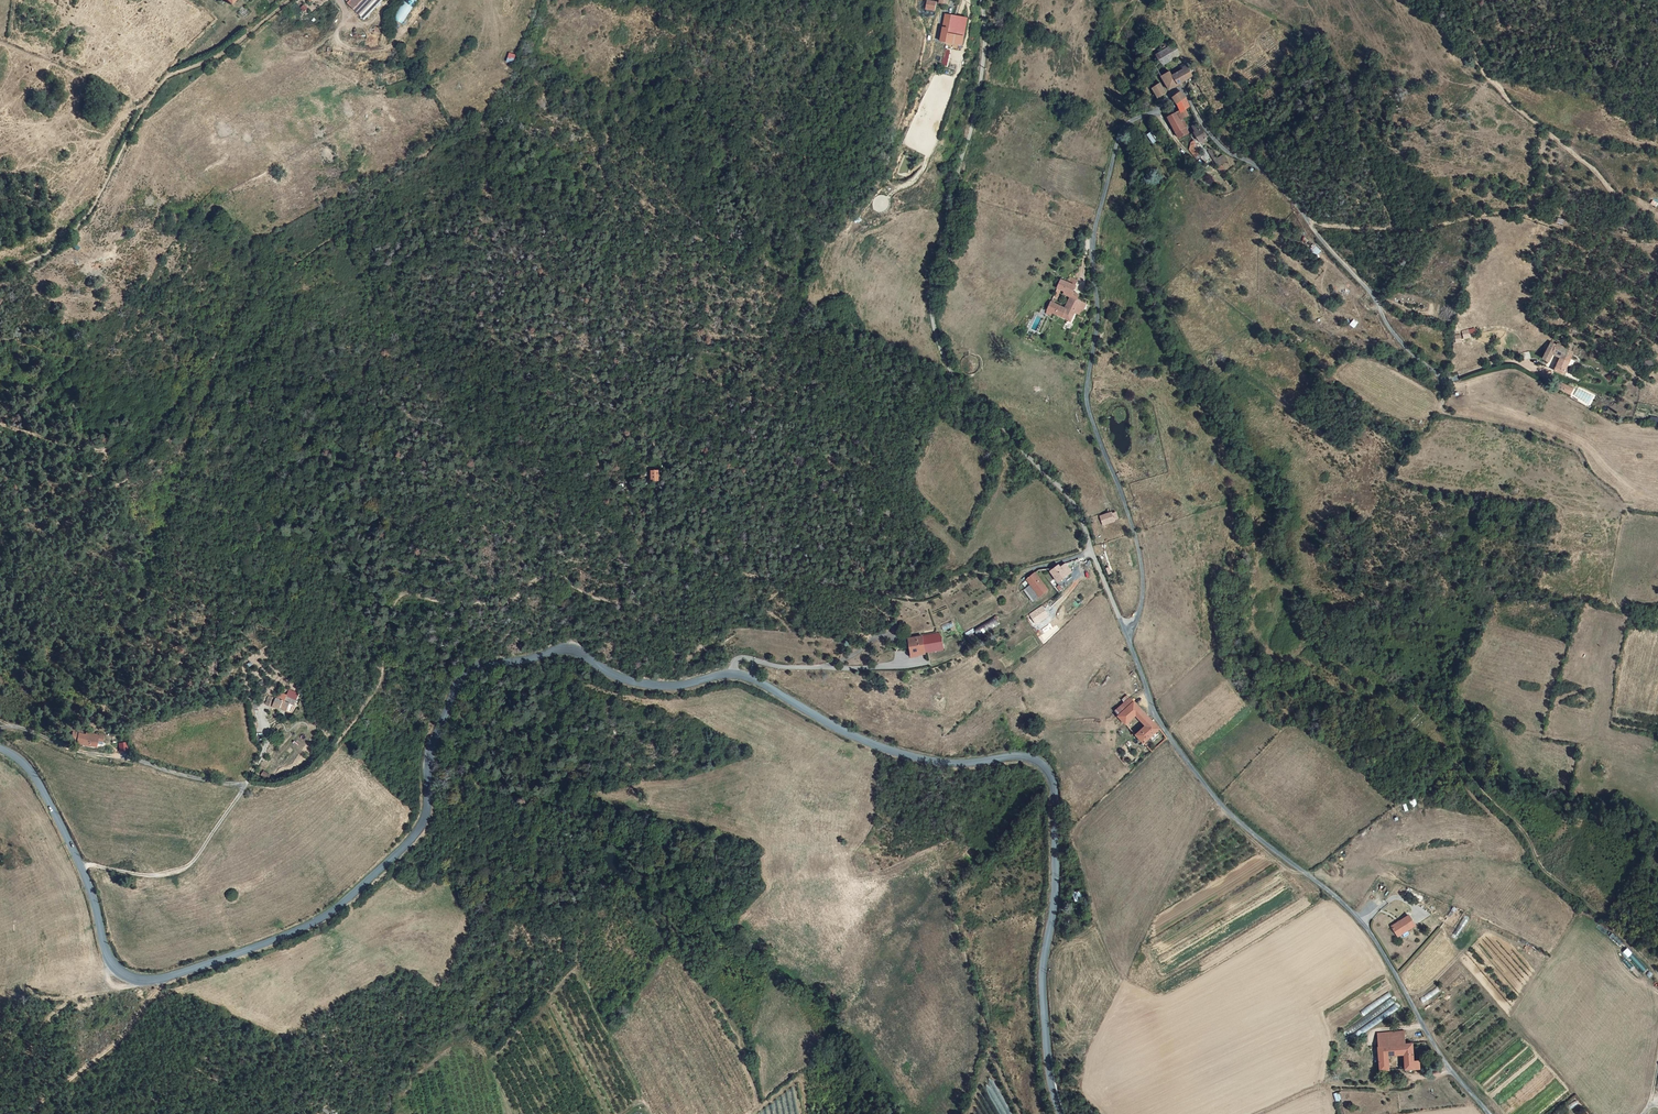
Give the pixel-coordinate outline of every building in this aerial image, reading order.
[(347,4),(360,16),(365,10),(374,0),(350,0),(347,4)] [(365,10),(370,14),(383,0),(374,0),(365,10)] [(403,23),(418,0),(405,0),(394,18),(403,23)] [(928,0),(926,9),(934,10),(936,2),(931,1),(928,0)] [(365,10),(360,16),(365,20),(370,14),(365,10)] [(961,49),(966,23),(945,18),(940,45),(961,49)] [(1155,54),(1161,61),(1180,51),(1176,43),(1155,54)] [(507,62),(514,63),(516,54),(509,52),(507,62)] [(1161,76),(1168,89),(1183,82),(1193,77),(1188,66),(1172,75),(1170,70),(1161,76)] [(1151,87),(1157,96),(1166,91),(1160,82),(1151,87)] [(1176,104),(1186,98),(1186,97),(1181,91),(1172,97),(1176,104)] [(1186,98),(1176,104),(1179,110),(1166,116),(1175,131),(1176,131),(1178,136),(1188,132),(1185,127),(1184,127),(1179,118),(1187,114),(1184,107),(1189,105),(1186,98)] [(1208,138),(1204,132),(1202,127),(1200,128),(1198,125),(1194,127),(1196,132),(1195,134),(1202,143),(1208,138)] [(1153,143),(1159,140),(1153,131),(1148,135),(1153,143)] [(1194,143),(1190,150),(1196,158),(1202,154),(1196,146),(1198,146),(1196,141),(1194,143)] [(1220,159),(1214,152),(1211,154),(1223,168),(1221,170),(1225,175),(1230,170),(1225,165),(1230,161),(1225,155),(1220,159)] [(1317,255),(1322,252),(1317,245),(1311,248),(1317,255)] [(1069,283),(1062,280),(1058,288),(1070,293),(1070,295),(1073,296),(1077,286),(1075,286),(1069,283)] [(1078,307),(1082,299),(1081,299),(1082,296),(1079,295),(1077,298),(1076,297),(1073,304),(1073,305),(1078,307)] [(1054,299),(1047,314),(1051,315),(1053,313),(1057,314),(1056,317),(1059,318),(1060,315),(1064,317),(1067,309),(1055,303),(1056,300),(1054,299)] [(1088,303),(1082,299),(1078,307),(1075,313),(1075,315),(1081,319),(1088,303)] [(1078,307),(1073,305),(1070,310),(1075,313),(1078,307)] [(1571,354),(1558,347),(1557,348),(1551,345),(1546,356),(1545,358),(1551,361),(1555,352),(1559,354),(1559,355),(1560,356),(1558,361),(1560,362),(1556,369),(1565,373),(1571,359),(1569,358),(1571,354)] [(1573,389),(1561,383),(1558,389),(1571,395),(1573,389)] [(654,487),(649,477),(639,481),(644,491),(654,487)] [(1112,512),(1101,515),(1104,524),(1115,520),(1112,512)] [(1061,567),(1059,564),(1053,569),(1055,572),(1058,576),(1056,577),(1059,581),(1073,571),(1067,562),(1061,567)] [(1028,578),(1032,584),(1035,589),(1040,596),(1049,589),(1035,572),(1028,578)] [(1033,601),(1037,598),(1032,591),(1035,589),(1032,584),(1024,590),(1033,601)] [(1051,619),(1046,610),(1033,617),(1039,626),(1051,619)] [(941,648),(940,643),(935,644),(934,635),(908,638),(911,656),(942,651),(941,648)] [(280,698),(271,695),(269,703),(276,706),(280,698)] [(1120,714),(1134,701),(1130,697),(1116,710),(1120,714)] [(290,702),(280,698),(276,706),(289,710),(292,704),(296,705),(298,700),(292,698),(290,702)] [(1146,713),(1134,701),(1120,714),(1118,715),(1129,727),(1131,724),(1129,721),(1137,714),(1140,717),(1146,713)] [(262,706),(258,702),(253,708),(256,712),(262,706)] [(1154,721),(1146,713),(1140,717),(1147,724),(1149,726),(1154,721)] [(1160,728),(1154,721),(1149,726),(1143,732),(1141,730),(1136,734),(1145,743),(1160,728)] [(100,736),(77,732),(77,734),(75,734),(74,737),(77,738),(76,745),(93,749),(94,746),(96,747),(98,740),(99,741),(100,736)] [(269,780),(271,775),(264,770),(261,775),(269,780)] [(1414,925),(1408,915),(1391,925),(1397,935),(1414,925)] [(1149,947),(1150,948),(1154,946),(1157,951),(1161,949),(1159,945),(1164,942),(1163,939),(1149,947)] [(1633,953),(1627,948),(1623,952),(1628,957),(1629,957),(1643,972),(1647,968),(1632,953),(1633,953)] [(1365,1017),(1391,998),(1392,997),(1389,992),(1361,1012),(1365,1017)] [(1354,1040),(1398,1008),(1391,998),(1346,1031),(1354,1040)] [(1380,1045),(1407,1042),(1405,1030),(1379,1033),(1380,1045)] [(1414,1042),(1407,1042),(1380,1045),(1381,1069),(1390,1068),(1390,1060),(1386,1061),(1386,1055),(1405,1054),(1405,1063),(1403,1063),(1403,1066),(1401,1066),(1401,1068),(1422,1067),(1421,1059),(1419,1058),(1419,1056),(1416,1056),(1414,1042)]
